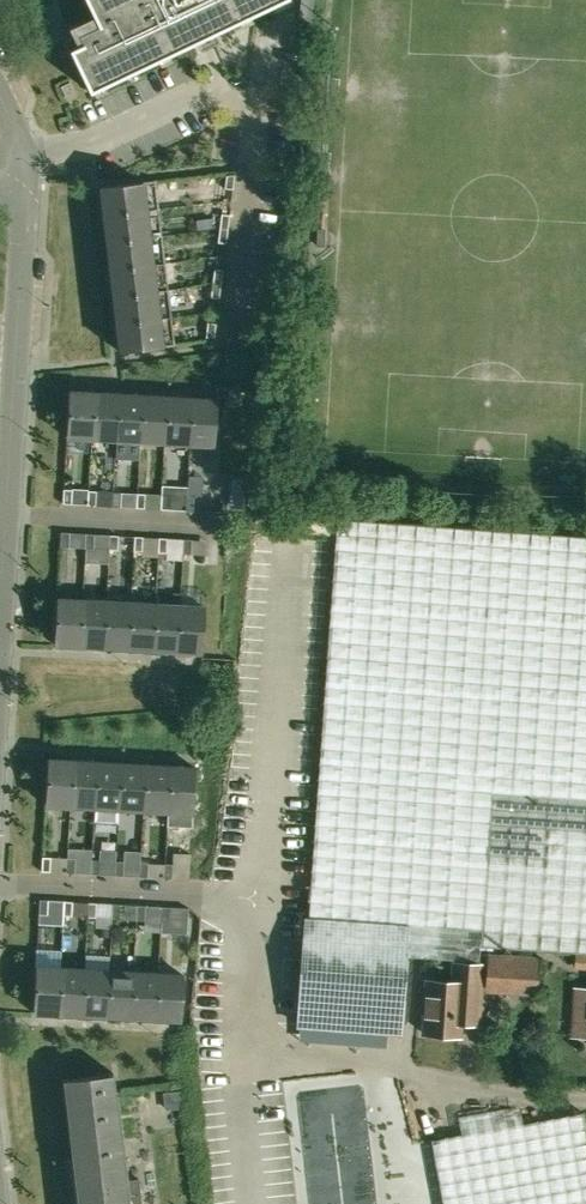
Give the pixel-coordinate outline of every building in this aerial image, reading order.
[(75,46),(68,49),(88,90),(176,48),(191,41),(215,30),(278,0),(85,0),(88,8),(91,14),(96,24),(75,34),(80,43),(75,46)] [(234,174),(226,176),(224,188),(232,189),(234,174)] [(158,208),(155,180),(99,186),(102,215),(158,208)] [(102,215),(106,242),(161,235),(158,208),(102,215)] [(227,229),(229,214),(221,213),(219,228),(227,229)] [(226,243),(227,229),(219,228),(217,242),(226,243)] [(106,242),(109,269),(164,262),(161,235),(106,242)] [(109,269),(112,296),(167,289),(164,262),(109,269)] [(220,284),(222,269),(214,268),(212,283),(220,284)] [(219,298),(220,284),(212,283),(210,297),(219,298)] [(112,296),(115,323),(171,317),(167,289),(112,296)] [(115,323),(119,351),(174,345),(171,317),(115,323)] [(214,336),(215,323),(207,322),(205,337),(214,336)] [(238,388),(228,387),(228,396),(237,396),(238,388)] [(93,393),(68,391),(65,437),(91,438),(93,393)] [(91,438),(115,440),(118,394),(93,393),(91,438)] [(115,440),(139,441),(142,395),(118,394),(115,440)] [(139,441),(164,442),(166,397),(142,395),(139,441)] [(164,442),(188,444),(191,398),(166,397),(164,442)] [(216,400),(211,399),(191,398),(188,444),(214,445),(216,400)] [(71,489),(63,489),(62,504),(70,504),(71,489)] [(88,490),(87,504),(87,505),(95,505),(96,491),(88,490)] [(119,507),(120,492),(112,492),(111,506),(119,507)] [(136,493),(136,507),(136,508),(144,508),(145,494),(136,493)] [(161,495),(160,509),(168,510),(169,495),(161,495)] [(185,496),(184,510),(193,511),(193,496),(185,496)] [(398,1031),(406,925),(424,926),(422,957),(478,962),(480,946),(585,954),(585,551),(585,550),(585,543),(585,535),(336,517),(307,918),(299,1023),(398,1031)] [(60,546),(68,547),(69,532),(60,532),(60,546)] [(84,548),(93,548),(94,534),(85,533),(84,548)] [(109,549),(117,550),(118,535),(110,535),(109,549)] [(133,550),(142,551),(142,536),(134,536),(133,550)] [(158,552),(166,552),(167,538),(158,537),(158,552)] [(167,538),(166,552),(166,559),(182,560),(182,553),(183,539),(167,538)] [(182,553),(190,554),(191,539),(183,539),(182,553)] [(81,599),(56,598),(53,644),(79,645),(81,599)] [(79,645),(103,646),(106,601),(81,599),(79,645)] [(103,646),(128,648),(130,602),(106,601),(103,646)] [(128,648),(152,649),(155,604),(130,602),(128,648)] [(152,649),(176,651),(179,605),(155,604),(152,649)] [(176,651),(202,652),(204,607),(179,605),(176,651)] [(44,804),(69,806),(72,760),(47,759),(44,804)] [(69,806),(94,807),(96,762),(72,760),(69,806)] [(94,807),(118,809),(121,763),(96,762),(94,807)] [(118,809),(143,810),(145,764),(121,763),(118,809)] [(145,764),(143,810),(167,811),(170,766),(145,764)] [(167,811),(192,813),(195,767),(170,766),(167,811)] [(50,857),(41,857),(41,871),(49,872),(50,857)] [(74,873),(75,859),(66,858),(66,873),(74,873)] [(91,860),(90,874),(98,874),(99,860),(91,860)] [(123,876),(124,861),(115,861),(114,875),(123,876)] [(140,862),(139,876),(139,877),(147,877),(148,863),(140,862)] [(172,879),(172,864),(164,864),(163,878),(172,879)] [(48,900),(39,899),(38,914),(47,914),(48,900)] [(71,915),(72,901),(63,900),(63,915),(71,915)] [(88,902),(87,916),(95,917),(96,902),(88,902)] [(112,903),(111,918),(120,918),(120,904),(112,903)] [(144,920),(145,905),(137,905),(136,919),(144,920)] [(168,921),(169,907),(161,906),(160,921),(168,921)] [(488,956),(486,985),(534,988),(536,960),(488,956)] [(426,981),(423,1033),(458,1035),(459,1022),(477,1023),(478,999),(480,965),(454,964),(452,983),(426,981)] [(60,967),(35,966),(32,1012),(58,1013),(60,967)] [(85,969),(60,967),(58,1013),(82,1014),(85,969)] [(109,970),(85,969),(82,1014),(107,1016),(109,970)] [(134,972),(109,970),(107,1016),(131,1017),(134,972)] [(158,973),(134,972),(131,1017),(155,1019),(158,973)] [(183,974),(158,973),(155,1019),(181,1020),(183,974)] [(575,1006),(585,1007),(585,990),(576,989),(575,1003),(575,1006)] [(62,1079),(71,1155),(71,1156),(69,1156),(75,1203),(130,1203),(141,1202),(138,1177),(127,1179),(116,1093),(115,1093),(114,1086),(112,1072),(95,1074),(96,1075),(62,1079)] [(179,1092),(164,1094),(166,1108),(180,1106),(179,1092)] [(583,1112),(431,1140),(443,1203),(585,1203),(585,1129),(583,1112)]
